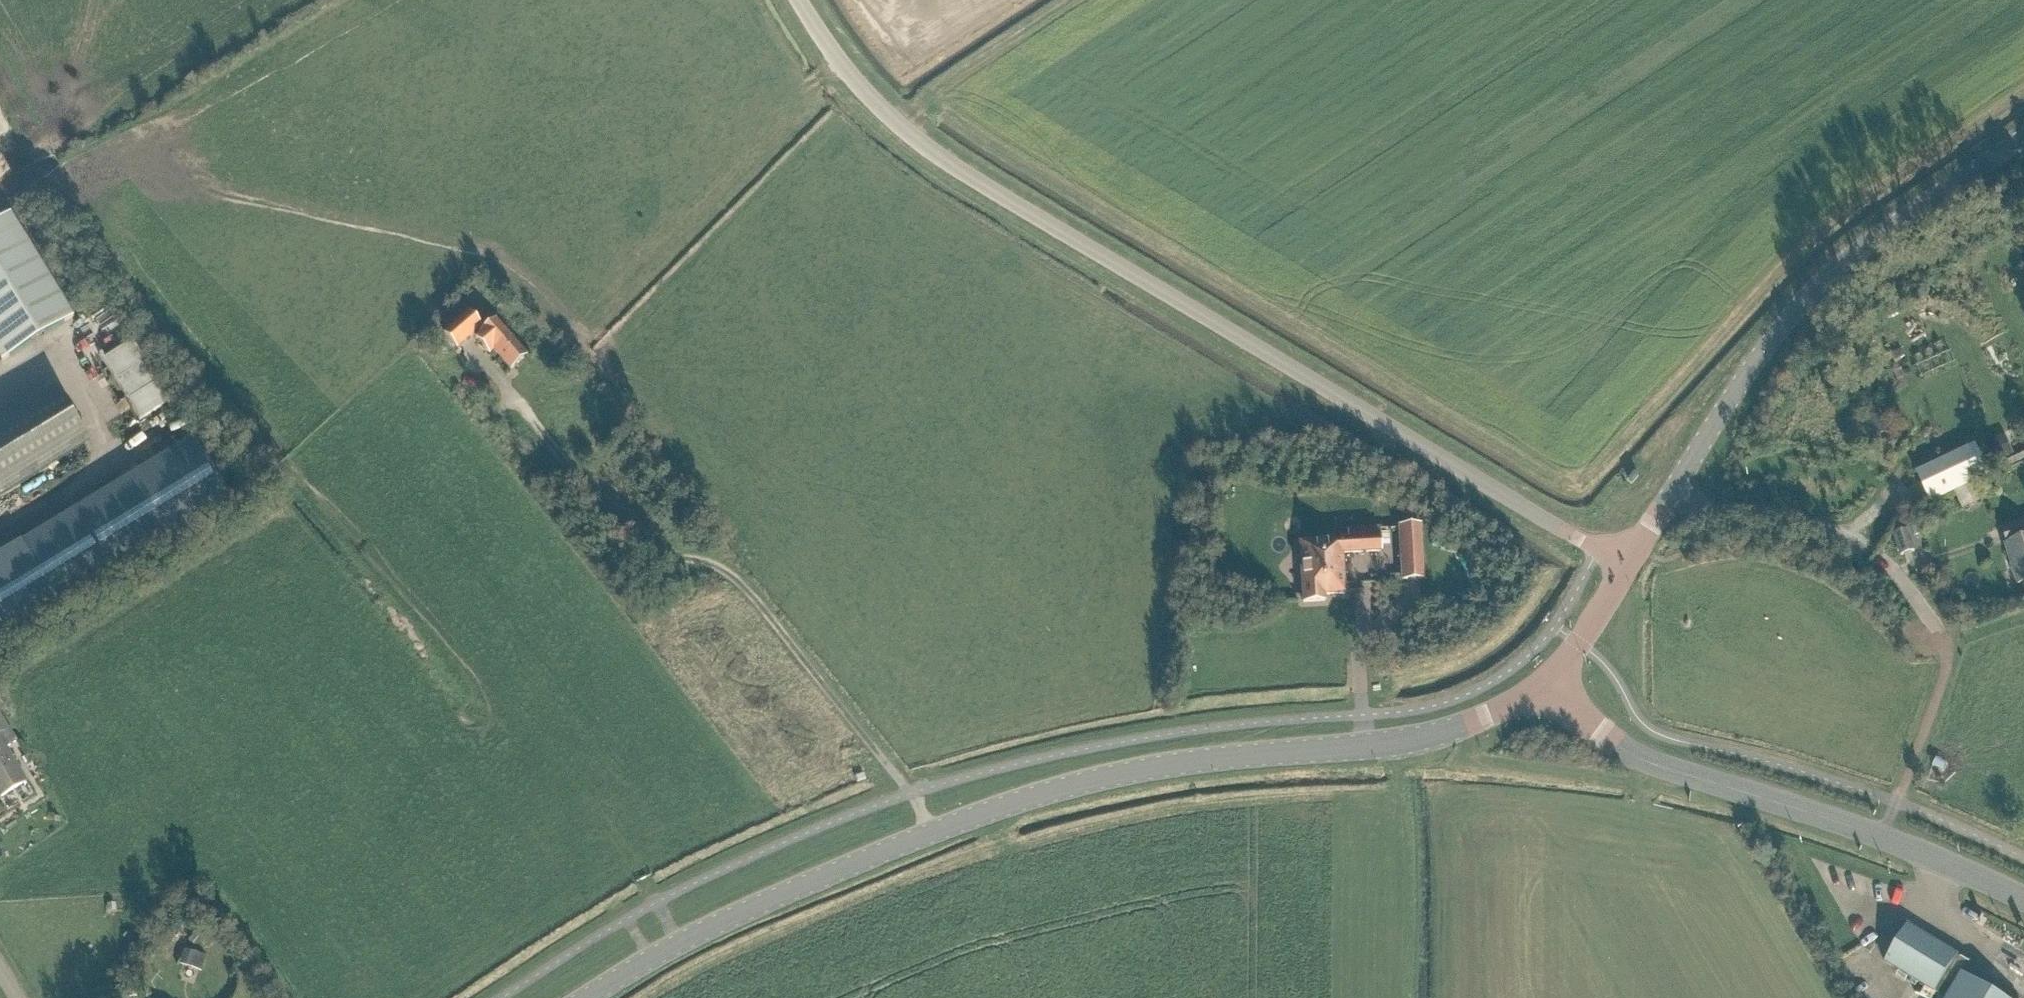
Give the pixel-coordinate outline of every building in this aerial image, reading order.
[(1,363),(74,317),(11,215),(0,222),(0,361),(1,363)] [(468,311),(443,333),(458,349),(482,327),(468,311)] [(496,319),(475,337),(491,355),(494,352),(511,370),(528,354),(496,319)] [(0,423),(0,499),(52,467),(18,412),(0,423)] [(2002,436),(1988,443),(1997,460),(2010,452),(2002,436)] [(110,487),(153,558),(201,530),(199,527),(230,510),(189,441),(159,459),(158,458),(110,487)] [(1975,444),(1915,473),(1930,504),(1991,476),(1975,444)] [(106,586),(153,558),(110,487),(63,516),(106,586)] [(58,615),(106,586),(63,516),(15,544),(58,615)] [(2001,532),(2018,586),(2023,584),(2023,524),(2001,532)] [(1421,526),(1399,528),(1402,580),(1424,579),(1421,526)] [(1349,540),(1300,544),(1303,602),(1325,601),(1325,595),(1345,594),(1343,554),(1381,551),(1379,529),(1348,531),(1349,540)] [(1909,530),(1895,535),(1901,555),(1915,551),(1909,530)] [(15,544),(0,554),(0,627),(10,644),(58,615),(15,544)] [(1,799),(28,783),(7,749),(17,742),(0,713),(0,797),(1,799)] [(1962,973),(1961,975),(1949,967),(1956,956),(1908,926),(1886,962),(1926,987),(1921,996),(1925,997),(2003,997),(1962,973)] [(204,938),(196,931),(188,941),(196,947),(204,938)] [(202,972),(207,957),(185,950),(180,965),(202,972)]
